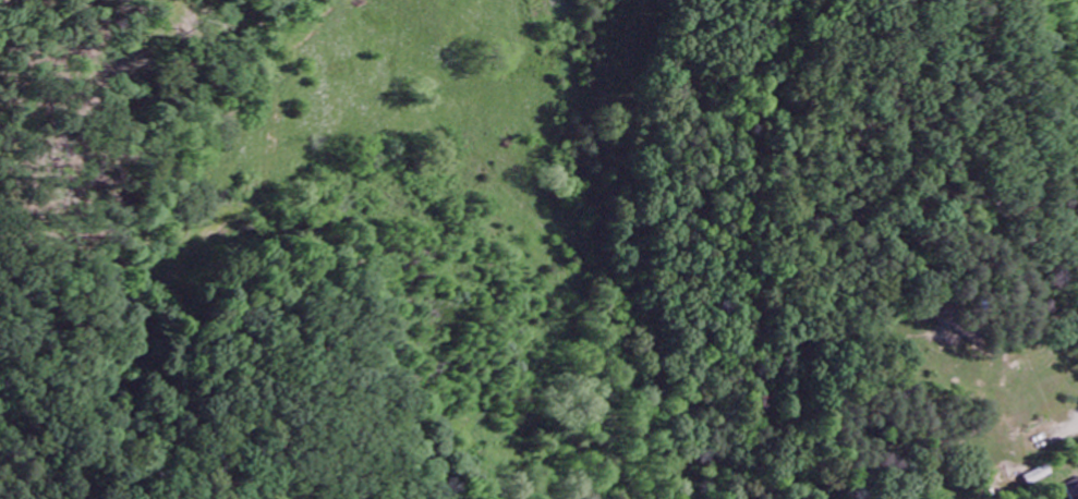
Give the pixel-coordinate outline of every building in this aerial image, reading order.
[(1024,478),(1028,487),(1052,475),(1048,467),(1024,478)] [(1071,498),(1077,498),(1077,486),(1067,491),(1071,498)]
